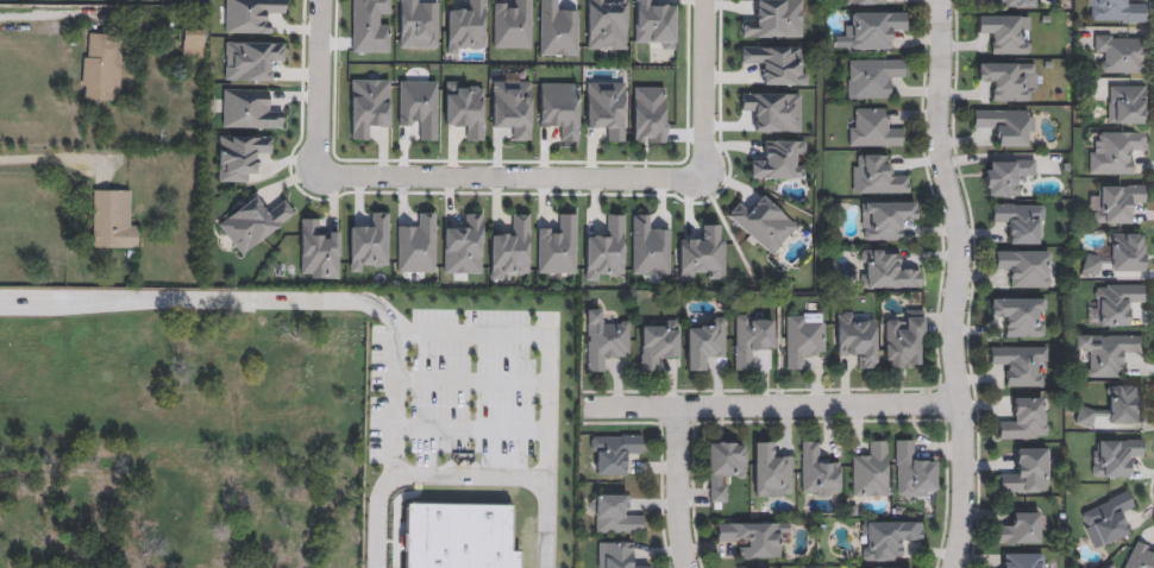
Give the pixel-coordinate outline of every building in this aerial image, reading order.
[(471,1),(471,0),(485,0),(485,46),(473,46),(473,53),(446,53),(446,11),(463,11),(463,1),(471,1)] [(539,55),(539,0),(558,0),(558,1),(564,1),(564,12),(578,12),(578,55),(539,55)] [(610,0),(626,0),(626,49),(588,49),(588,0),(610,0)] [(634,40),(635,0),(650,0),(650,1),(675,1),(673,49),(660,49),(660,40),(634,40)] [(999,8),(1037,8),(1037,0),(999,0),(999,8)] [(1087,23),(1087,0),(1123,0),(1123,4),(1146,4),(1146,23),(1087,23)] [(893,49),(849,49),(849,12),(907,12),(907,34),(893,34),(893,49)] [(990,53),(990,37),(977,37),(977,14),(1029,14),(1029,53),(990,53)] [(203,58),(203,29),(183,29),(183,58),(203,58)] [(81,99),(83,33),(120,34),(119,100),(81,99)] [(1146,72),(1099,72),(1099,61),(1093,61),(1093,36),(1146,36),(1146,72)] [(847,99),(847,58),(904,58),(904,72),(892,72),(892,99),(847,99)] [(987,101),(987,86),(978,86),(978,62),(1036,62),(1036,89),(1026,89),(1026,101),(987,101)] [(1146,125),(1106,125),(1106,86),(1146,86),(1146,125)] [(666,143),(633,143),(633,87),(666,87),(666,143)] [(902,146),(849,146),(849,108),(889,108),(889,122),(902,122),(902,146)] [(997,146),(997,132),(973,132),(973,109),(1033,109),(1033,146),(997,146)] [(1133,175),(1087,175),(1087,144),(1100,144),(1100,132),(1144,132),(1144,147),(1133,147),(1133,175)] [(852,193),(852,154),(889,154),(889,166),(909,166),(909,193),(852,193)] [(984,159),(1036,159),(1036,171),(1022,171),(1022,196),(984,196),(984,159)] [(1131,223),(1093,223),(1093,185),(1144,185),(1144,198),(1131,198),(1131,223)] [(92,247),(92,189),(127,189),(127,221),(137,221),(137,247),(92,247)] [(728,215),(741,201),(750,209),(763,195),(797,227),(771,255),(728,215)] [(861,239),(861,201),(915,201),(915,221),(904,221),(904,239),(861,239)] [(1042,244),(1004,242),(1004,217),(992,217),(992,203),(1042,203),(1042,244)] [(1143,233),(1143,272),(1106,272),(1106,233),(1143,233)] [(897,248),(897,263),(920,263),(920,288),(860,288),(860,248),(897,248)] [(1049,288),(1006,288),(1006,273),(995,273),(995,250),(1049,250),(1049,288)] [(1084,274),(1084,257),(1099,257),(1099,274),(1084,274)] [(1143,285),(1143,301),(1131,301),(1131,326),(1087,326),(1087,309),(1098,309),(1098,284),(1143,285)] [(1043,297),(1043,336),(1003,336),(1003,321),(990,321),(990,297),(1043,297)] [(587,371),(587,309),(601,309),(601,321),(629,321),(629,359),(608,359),(608,371),(587,371)] [(923,309),(923,368),(884,368),(884,321),(909,321),(909,309),(923,309)] [(824,356),(801,356),(801,368),(785,368),(785,313),(824,313),(824,356)] [(836,313),(863,313),(863,323),(876,323),(877,367),(864,367),(864,355),(838,355),(836,313)] [(752,358),(752,370),(734,368),(735,314),(773,315),(773,346),(760,346),(759,358),(752,358)] [(726,358),(701,358),(701,371),(686,371),(686,328),(710,328),(710,317),(726,317),(726,358)] [(681,359),(659,359),(659,371),(641,371),(640,321),(679,321),(681,359)] [(235,339),(255,338),(254,325),(234,326),(235,339)] [(1087,377),(1087,348),(1074,348),(1074,335),(1142,335),(1142,354),(1121,354),(1121,377),(1087,377)] [(1002,360),(990,360),(990,346),(1047,347),(1047,360),(1037,360),(1037,371),(1047,371),(1047,386),(1002,386),(1002,360)] [(1141,424),(1077,423),(1077,409),(1105,409),(1106,386),(1142,386),(1141,424)] [(1010,421),(1010,397),(1047,397),(1047,438),(999,438),(999,421),(1010,421)] [(591,435),(641,435),(641,454),(629,454),(629,474),(591,474),(591,435)] [(852,496),(852,453),(864,453),(864,440),(888,440),(888,496),(852,496)] [(936,496),(896,496),(896,440),(918,440),(918,462),(936,462),(936,496)] [(1093,440),(1142,440),(1142,453),(1130,453),(1130,478),(1092,478),(1093,440)] [(778,441),(778,453),(792,453),(792,494),(754,494),(754,441),(778,441)] [(802,496),(801,441),(815,441),(815,453),(826,453),(826,462),(839,461),(840,494),(802,496)] [(746,477),(726,477),(726,501),(708,501),(708,442),(746,442),(746,477)] [(1048,448),(1048,492),(999,492),(999,469),(1011,469),(1011,448),(1048,448)] [(1093,550),(1077,513),(1128,491),(1135,507),(1123,512),(1133,532),(1093,550)] [(631,494),(631,515),(642,515),(642,532),(595,532),(595,494),(631,494)] [(520,551),(519,567),(405,567),(407,504),(509,506),(508,551),(520,551)] [(1039,542),(997,542),(997,524),(1011,524),(1011,512),(1039,512),(1039,542)] [(861,520),(922,520),(922,535),(909,535),(909,548),(898,548),(898,561),(861,561),(861,520)] [(740,557),(740,543),(717,543),(717,523),(790,523),(790,534),(778,534),(778,557),(740,557)] [(1136,539),(1153,548),(1153,567),(1122,567),(1136,539)] [(650,564),(650,567),(597,567),(597,542),(635,542),(635,564),(650,564)] [(1042,553),(1042,567),(989,567),(1002,567),(1002,553),(1042,553)]
